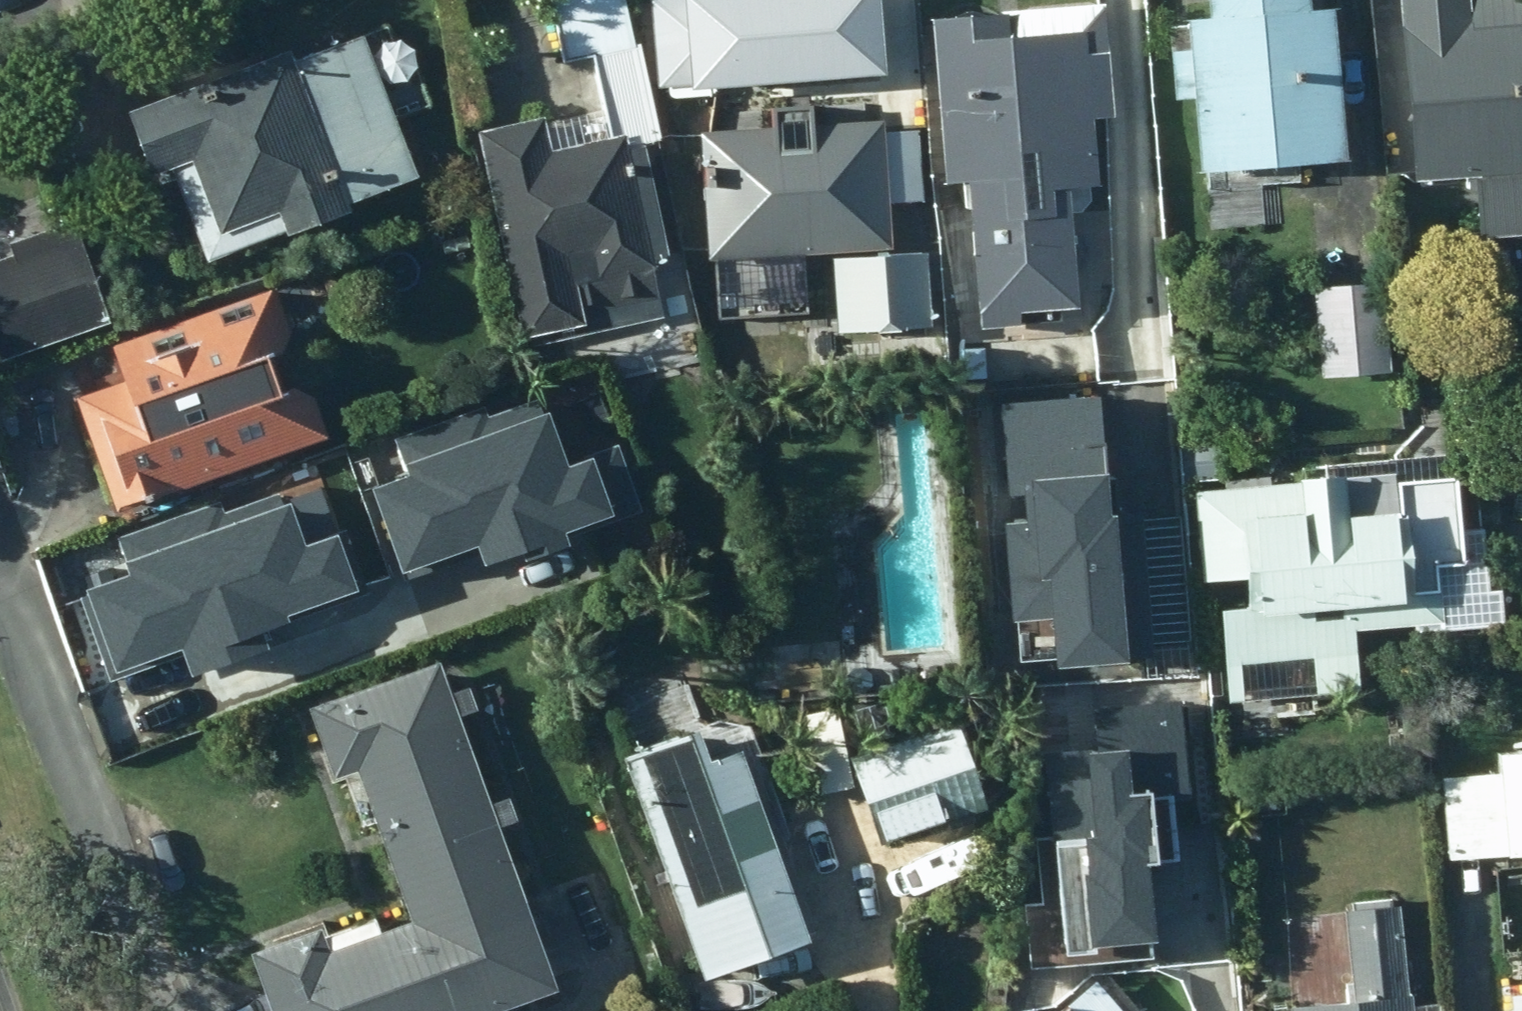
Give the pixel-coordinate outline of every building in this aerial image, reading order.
[(598,111),(532,124),(531,118),(471,131),(513,335),(524,333),(526,344),(656,317),(644,259),(662,255),(640,150),(659,146),(637,43),(628,45),(618,0),(553,0),(565,59),(586,55),(598,111)] [(871,60),(867,0),(660,0),(666,75),(871,60)] [(1302,0),(1205,0),(1206,14),(1183,15),(1181,15),(1182,21),(1166,22),(1171,95),(1188,94),(1188,95),(1192,163),(1195,163),(1336,156),(1327,5),(1302,6),(1302,0)] [(1407,175),(1466,170),(1471,234),(1521,229),(1521,0),(1394,0),(1407,175)] [(1087,178),(1083,114),(1084,114),(1110,112),(1102,2),(1100,3),(925,15),(936,176),(956,175),(967,323),(967,325),(1008,323),(1008,320),(1008,308),(1067,303),(1062,239),(1061,236),(1057,182),(1087,179),(1087,178)] [(404,172),(354,32),(283,58),(278,44),(117,105),(140,170),(181,155),(207,228),(266,205),(274,228),(337,204),(336,199),(335,198),(404,172)] [(802,123),(800,100),(760,103),(762,127),(686,135),(698,261),(879,245),(884,283),(857,287),(864,356),(929,348),(915,217),(881,221),(872,117),(802,123)] [(99,319),(101,319),(66,218),(1,240),(2,242),(6,251),(0,252),(0,353),(99,319)] [(1376,278),(1309,284),(1316,376),(1384,370),(1376,278)] [(295,394),(250,408),(236,363),(253,357),(232,295),(170,316),(186,368),(140,384),(137,375),(79,394),(118,507),(311,441),(295,394)] [(1108,494),(1099,378),(996,386),(1013,599),(1052,596),(1056,652),(1158,644),(1146,491),(1108,494)] [(404,462),(374,472),(401,555),(471,532),(478,551),(633,500),(613,441),(563,457),(542,393),(491,409),(486,394),(391,425),(404,462)] [(1337,508),(1333,468),(1332,468),(1288,471),(1289,479),(1187,487),(1195,578),(1233,574),(1236,602),(1214,605),(1213,605),(1220,701),(1355,690),(1350,627),(1432,619),(1435,619),(1430,566),(1430,563),(1455,560),(1447,472),(1387,476),(1386,476),(1388,504),(1337,508)] [(127,563),(88,576),(116,654),(175,633),(185,662),(269,634),(260,607),(357,573),(338,517),(301,530),(286,488),(223,510),(217,492),(115,527),(127,563)] [(345,787),(362,835),(470,797),(429,680),(302,727),(325,794),(345,787)] [(1024,893),(1029,957),(1084,952),(1082,929),(1146,924),(1140,849),(1171,846),(1166,787),(1189,785),(1181,691),(1094,699),(1097,732),(1045,736),(1053,827),(1036,829),(1041,892),(1024,893)] [(978,803),(950,717),(840,753),(868,839),(978,803)] [(692,975),(796,936),(726,748),(697,758),(686,725),(611,752),(692,975)] [(1491,749),(1491,771),(1468,772),(1474,854),(1521,850),(1521,747),(1491,749)] [(362,835),(394,925),(539,995),(470,797),(362,835)] [(1395,902),(1340,907),(1348,999),(1283,1005),(1283,1010),(1405,1010),(1395,902)] [(342,935),(368,1010),(493,1010),(539,995),(394,925),(367,935),(365,928),(342,935)] [(342,935),(313,944),(311,936),(240,961),(258,1010),(368,1010),(342,935)] [(1089,975),(1047,1010),(1120,1010),(1089,975)]
